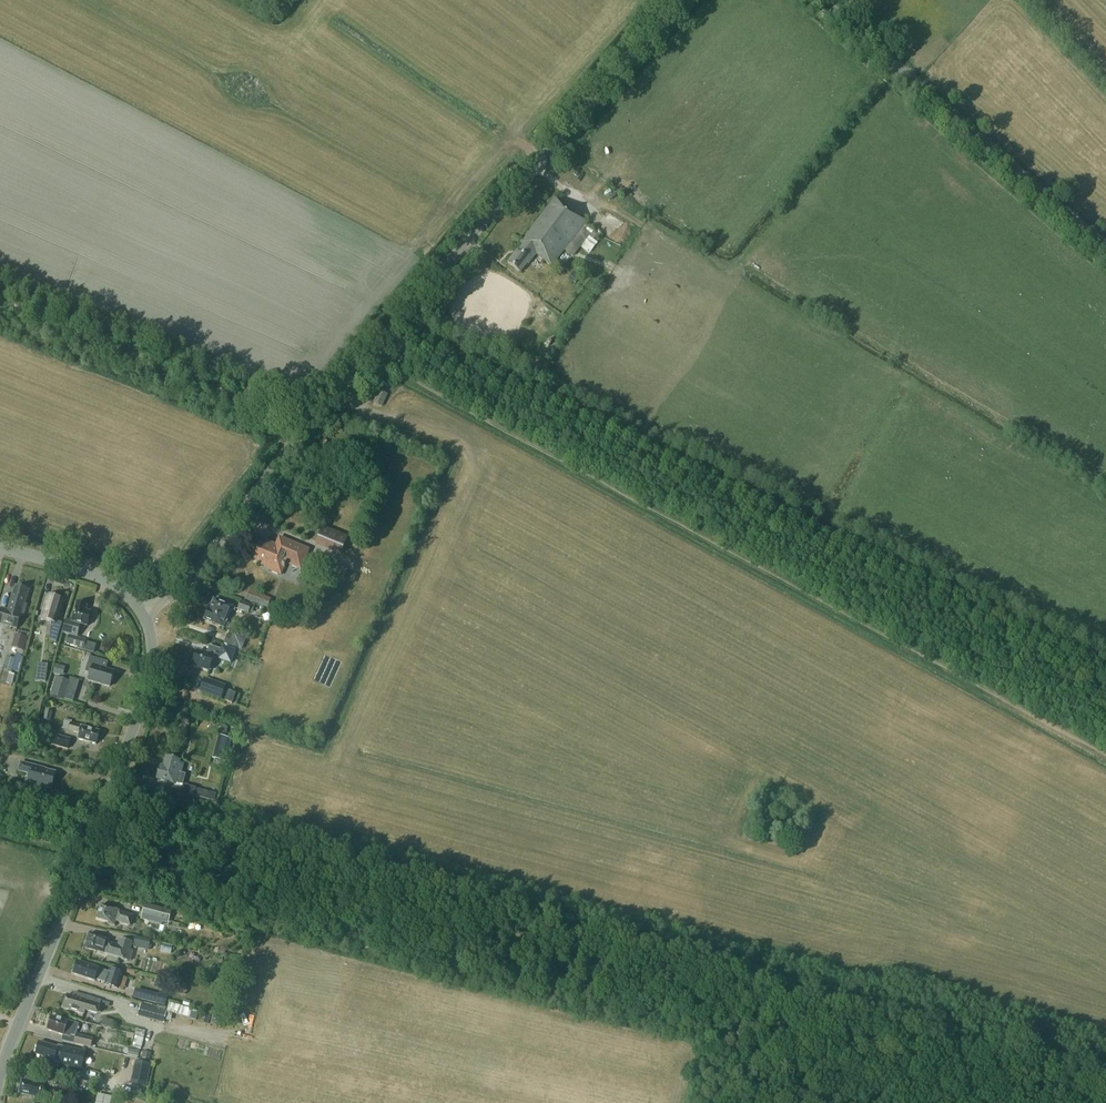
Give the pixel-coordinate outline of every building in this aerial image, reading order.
[(551,266),(585,222),(554,198),(520,241),(524,244),(518,251),(517,251),(508,263),(520,273),(527,263),(528,264),(536,254),(551,266)] [(597,244),(589,238),(582,247),(591,253),(597,244)] [(580,277),(573,272),(568,278),(575,284),(580,277)] [(366,403),(371,391),(364,388),(359,400),(366,403)] [(379,390),(373,403),(382,407),(388,394),(379,390)] [(323,528),(318,541),(342,552),(348,539),(323,528)] [(268,570),(279,575),(285,563),(300,570),(308,550),(282,538),(278,546),(265,540),(263,545),(260,544),(254,556),(271,564),(268,570)] [(306,568),(307,568),(322,575),(328,562),(312,555),(306,568)] [(348,570),(336,565),(330,578),(343,583),(348,570)] [(20,588),(15,587),(9,607),(8,611),(1,609),(0,613),(0,624),(17,628),(21,610),(24,611),(26,604),(24,604),(27,590),(25,589),(25,588),(21,587),(20,588)] [(272,599),(250,590),(246,601),(268,609),(272,599)] [(55,598),(47,596),(41,619),(51,622),(49,640),(56,642),(62,623),(56,621),(62,600),(61,600),(61,598),(57,597),(55,598)] [(210,609),(209,609),(204,620),(223,627),(227,617),(229,618),(232,611),(233,611),(235,608),(214,599),(210,609)] [(66,620),(63,633),(78,637),(81,626),(88,628),(92,612),(88,611),(89,607),(75,603),(71,622),(66,620)] [(241,603),(238,610),(249,614),(252,607),(241,603)] [(224,644),(241,651),(249,631),(238,627),(235,634),(232,636),(228,634),(224,644)] [(28,638),(17,635),(13,648),(24,651),(28,638)] [(86,640),(68,635),(66,644),(83,649),(86,640)] [(83,650),(93,653),(96,644),(85,641),(83,649),(83,650)] [(75,649),(63,646),(61,653),(73,657),(75,649)] [(197,651),(193,664),(209,670),(214,658),(230,664),(235,652),(223,648),(222,650),(210,646),(207,655),(197,651)] [(22,655),(17,653),(12,671),(17,672),(22,655)] [(102,660),(89,656),(85,671),(90,673),(88,680),(101,684),(109,686),(113,671),(105,669),(106,669),(100,667),(102,660)] [(41,664),(40,672),(47,673),(48,665),(41,664)] [(62,666),(56,664),(53,673),(60,675),(62,666)] [(68,680),(56,676),(50,695),(63,699),(68,680)] [(212,680),(207,694),(221,699),(226,685),(212,680)] [(233,704),(236,694),(229,692),(226,701),(233,704)] [(53,712),(46,710),(43,720),(50,722),(53,712)] [(78,734),(77,740),(95,745),(98,732),(70,724),(70,723),(64,721),(62,730),(78,734)] [(54,737),(52,746),(67,750),(69,741),(54,737)] [(226,758),(231,739),(220,737),(215,755),(226,758)] [(162,767),(159,777),(183,784),(186,775),(182,773),(184,765),(177,763),(178,761),(167,758),(164,768),(162,767)] [(30,775),(28,783),(51,789),(56,774),(40,769),(40,767),(22,762),(20,772),(30,775)] [(197,789),(195,796),(214,802),(216,794),(197,789)] [(101,906),(97,920),(108,923),(107,925),(113,927),(114,922),(130,926),(133,917),(118,913),(119,911),(101,906)] [(170,912),(144,906),(142,915),(168,921),(170,912)] [(88,935),(84,949),(126,961),(131,942),(119,939),(117,945),(107,943),(108,941),(88,935)] [(151,941),(136,937),(134,946),(149,950),(151,941)] [(162,944),(160,951),(171,954),(173,946),(162,944)] [(77,961),(72,975),(95,983),(96,980),(106,983),(105,985),(117,989),(122,974),(110,970),(109,972),(77,961)] [(244,1000),(248,987),(237,983),(233,996),(244,1000)] [(160,992),(157,1004),(165,1006),(168,994),(160,992)] [(66,995),(62,1008),(83,1014),(84,1008),(96,1012),(100,1001),(73,993),(72,996),(66,995)] [(164,1026),(167,1013),(143,1006),(140,1019),(164,1026)] [(52,1016),(47,1029),(70,1037),(70,1035),(74,1037),(79,1024),(68,1020),(67,1021),(52,1016)] [(113,1027),(114,1021),(105,1018),(103,1024),(113,1027)] [(142,1048),(146,1031),(138,1029),(133,1046),(142,1048)] [(75,1037),(73,1044),(90,1048),(92,1039),(76,1035),(75,1037)] [(58,1067),(59,1065),(80,1070),(85,1052),(57,1046),(57,1048),(39,1042),(35,1056),(47,1059),(46,1064),(58,1067)] [(139,1051),(129,1049),(128,1055),(138,1057),(139,1051)] [(151,1054),(141,1051),(139,1057),(149,1060),(151,1054)] [(151,1064),(135,1060),(130,1084),(146,1088),(151,1064)] [(44,1102),(48,1083),(56,1085),(57,1077),(42,1074),(40,1081),(31,1079),(30,1082),(21,1081),(19,1094),(35,1097),(35,1100),(44,1102)] [(77,1090),(93,1094),(95,1087),(79,1083),(77,1090)] [(113,1097),(99,1093),(97,1102),(112,1102),(113,1097)]
